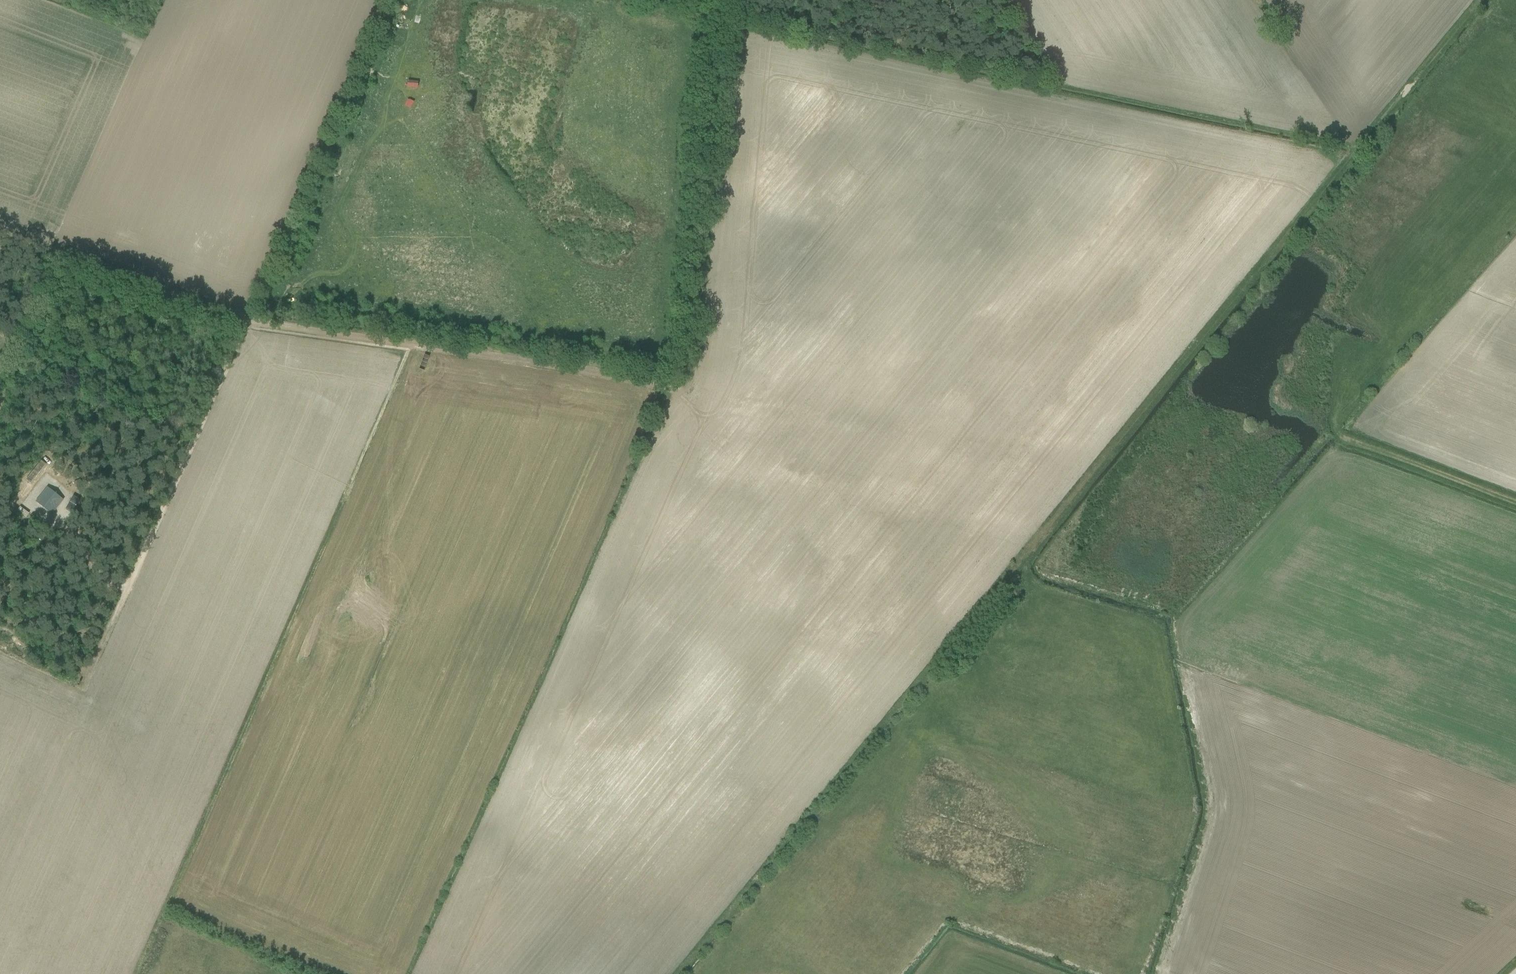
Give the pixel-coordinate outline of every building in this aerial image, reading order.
[(37,504),(50,512),(59,498),(45,490),(37,504)]
